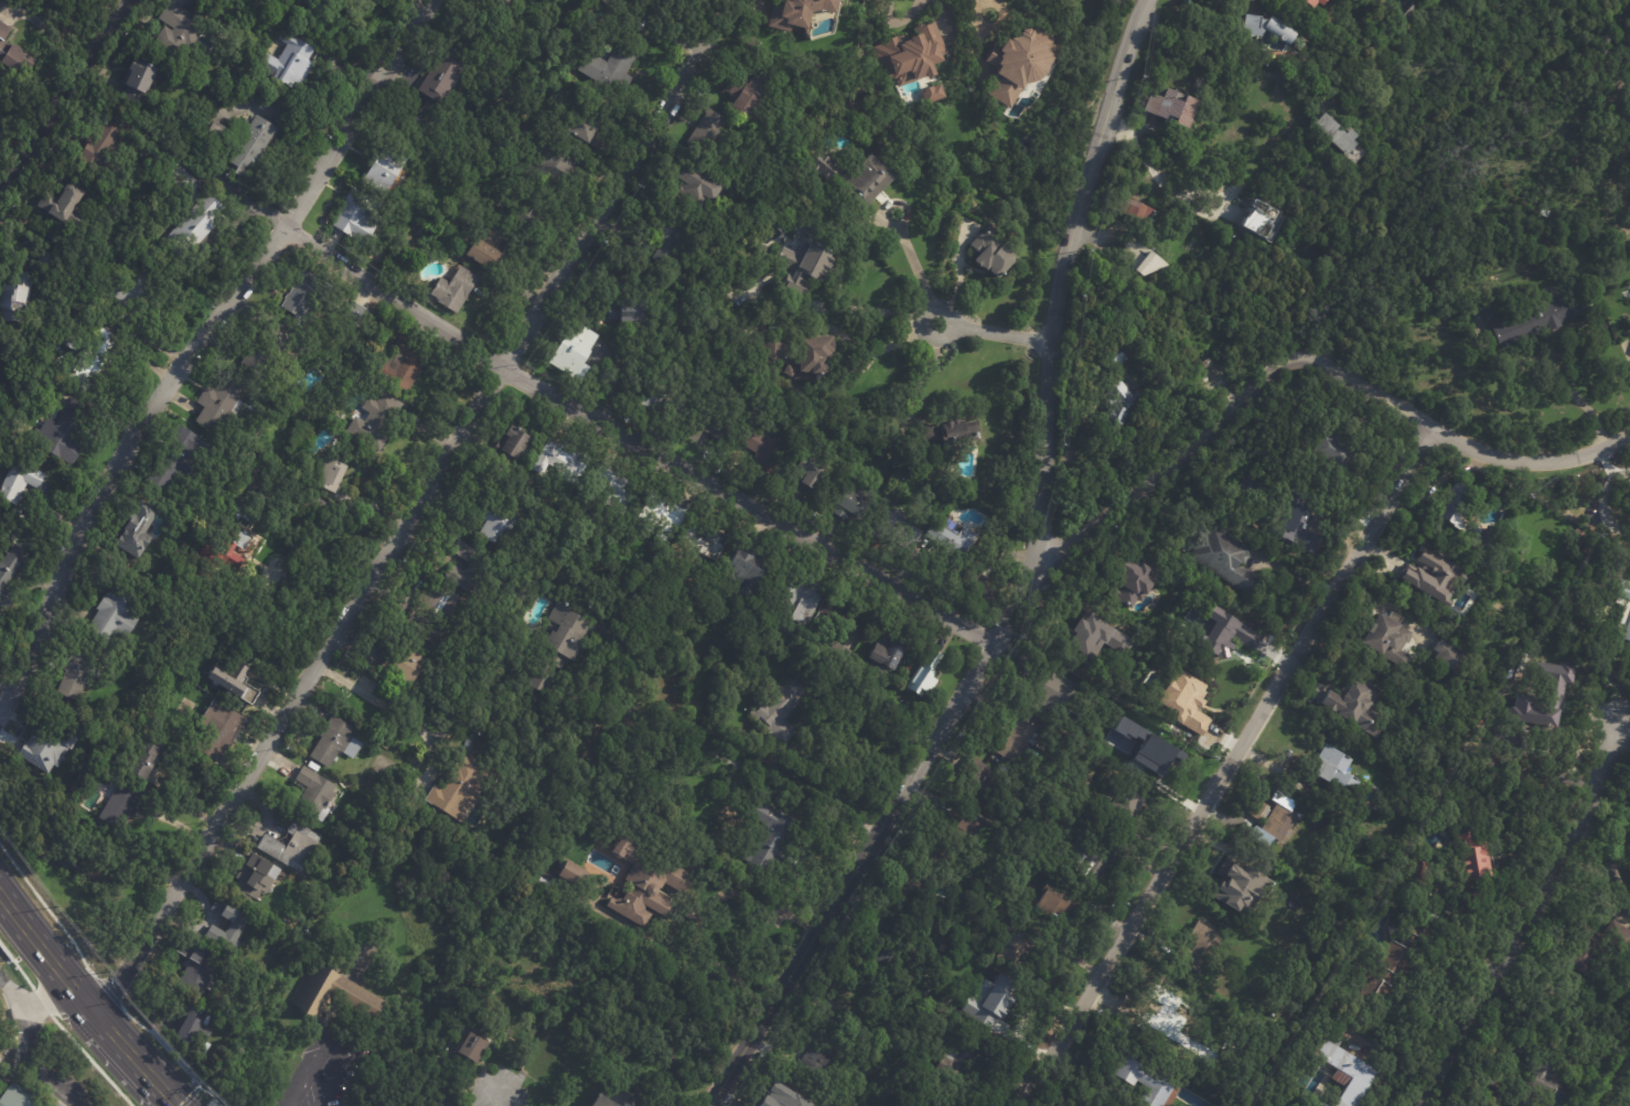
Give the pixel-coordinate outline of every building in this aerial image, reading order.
[(304,3),(306,0),(335,0),(332,4),(326,1),(318,13),(304,3)] [(779,4),(780,0),(786,2),(787,0),(832,0),(827,13),(814,10),(805,12),(800,30),(789,26),(789,32),(768,25),(774,3),(779,4)] [(1311,11),(1294,0),(1326,0),(1320,9),(1315,6),(1311,11)] [(184,10),(203,22),(197,29),(203,33),(192,50),(185,45),(175,60),(153,44),(165,26),(172,31),(174,29),(159,19),(171,1),(184,10)] [(1414,8),(1404,20),(1395,13),(1406,1),(1414,8)] [(1257,19),(1264,20),(1268,15),(1293,32),(1293,33),(1306,42),(1288,40),(1284,46),(1263,31),(1262,34),(1256,33),(1255,37),(1237,33),(1241,14),(1256,17),(1256,19),(1257,19)] [(934,21),(942,43),(941,44),(943,51),(933,54),(934,58),(923,63),(926,72),(916,76),(915,75),(912,76),(913,78),(897,84),(893,77),(891,78),(890,74),(883,76),(879,64),(878,64),(872,51),(876,50),(875,44),(882,41),(882,39),(884,39),(884,36),(894,33),(897,40),(904,36),(903,35),(915,31),(918,39),(920,37),(915,24),(922,21),(923,22),(933,19),(934,21)] [(1,64),(0,65),(0,21),(11,29),(12,30),(4,41),(12,46),(14,44),(24,52),(23,53),(36,62),(29,74),(20,67),(15,74),(1,64)] [(1052,50),(1053,51),(1045,62),(1042,60),(1037,68),(1034,74),(1031,78),(1028,82),(1023,84),(1019,85),(1014,86),(1012,88),(1016,90),(1001,111),(982,97),(988,87),(984,84),(988,78),(985,76),(990,69),(980,63),(991,46),(994,47),(998,41),(1011,39),(1010,35),(1012,34),(1012,32),(1020,31),(1020,33),(1023,32),(1022,31),(1031,30),(1049,41),(1045,45),(1052,50)] [(314,49),(317,50),(317,52),(320,54),(314,64),(315,64),(301,90),(286,82),(285,84),(275,78),(275,77),(259,68),(268,54),(279,61),(288,45),(279,40),(283,31),(314,49)] [(634,65),(629,75),(635,79),(624,97),(618,93),(611,103),(592,90),(598,80),(580,71),(591,52),(610,64),(621,45),(639,57),(634,65)] [(439,103),(420,92),(447,47),(471,62),(444,106),(439,103)] [(159,72),(148,96),(146,95),(140,107),(122,99),(128,87),(124,85),(135,58),(160,71),(159,72)] [(755,115),(753,118),(736,107),(739,101),(732,97),(736,94),(727,89),(736,76),(729,72),(737,61),(747,67),(741,76),(752,84),(760,74),(776,85),(755,115)] [(939,95),(920,103),(915,89),(918,89),(918,87),(926,84),(926,85),(934,83),(939,95)] [(1167,100),(1172,104),(1175,97),(1189,103),(1177,131),(1163,125),(1140,111),(1147,94),(1157,99),(1161,89),(1168,94),(1166,99),(1167,100)] [(728,120),(706,157),(688,146),(710,108),(728,119),(728,120)] [(78,158),(90,139),(92,140),(104,122),(107,125),(115,112),(131,125),(119,142),(126,148),(114,165),(120,171),(112,182),(78,158)] [(1321,120),(1329,128),(1330,127),(1339,136),(1343,130),(1349,138),(1344,142),(1348,146),(1337,158),(1320,138),(1318,140),(1304,127),(1315,115),(1321,120)] [(276,127),(278,129),(246,181),(236,174),(239,169),(228,161),(257,116),(276,127)] [(608,143),(602,151),(571,132),(581,116),(602,129),(599,135),(609,140),(608,143)] [(249,122),(244,130),(237,126),(243,117),(249,122)] [(226,128),(227,129),(219,140),(208,132),(215,121),(226,128)] [(580,164),(564,190),(533,169),(549,142),(581,163),(580,164)] [(365,180),(389,144),(411,159),(388,195),(365,180)] [(858,167),(869,154),(892,178),(859,210),(812,163),(824,150),(849,175),(858,167)] [(180,164),(226,208),(214,222),(218,225),(195,249),(192,246),(182,258),(164,241),(200,204),(196,202),(193,205),(165,179),(179,163),(180,164)] [(728,190),(718,205),(715,203),(704,221),(677,202),(688,184),(680,180),(690,165),(728,190)] [(72,184),(86,194),(76,208),(88,216),(77,233),(37,206),(47,192),(61,201),(66,193),(65,191),(68,186),(69,186),(71,184),(72,184)] [(345,233),(333,225),(348,203),(345,202),(354,187),(389,212),(375,234),(378,237),(371,249),(345,233)] [(1145,232),(1113,212),(1122,197),(1129,202),(1135,194),(1148,202),(1146,207),(1156,213),(1145,232)] [(548,213),(549,213),(546,218),(554,223),(543,240),(519,226),(533,203),(548,213)] [(1534,214),(1538,207),(1548,213),(1545,219),(1534,214)] [(164,219),(164,210),(179,208),(180,219),(164,219)] [(1251,212),(1269,230),(1258,241),(1248,232),(1245,236),(1235,226),(1250,211),(1251,212)] [(674,272),(655,261),(663,248),(658,246),(666,233),(659,228),(668,213),(695,228),(684,247),(687,249),(674,272)] [(506,238),(498,251),(508,258),(497,275),(469,257),(489,225),(507,237),(506,238)] [(972,264),(971,264),(972,262),(971,261),(977,254),(975,251),(976,251),(971,246),(989,225),(1004,238),(998,245),(1009,255),(1008,264),(993,280),(991,279),(985,273),(986,272),(985,271),(986,270),(985,269),(982,271),(978,268),(977,269),(972,264)] [(801,297),(783,288),(791,273),(775,265),(784,247),(798,255),(808,236),(816,240),(814,244),(839,257),(825,284),(812,277),(808,282),(811,283),(803,299),(801,297)] [(1120,267),(1114,260),(1126,247),(1123,245),(1132,236),(1163,266),(1134,278),(1120,267)] [(44,253),(56,257),(51,272),(37,267),(43,251),(44,253)] [(449,264),(451,258),(460,262),(457,268),(449,264)] [(741,281),(736,289),(718,277),(725,266),(736,272),(734,276),(741,280),(741,281)] [(480,282),(459,315),(439,303),(440,301),(433,296),(435,293),(433,293),(442,279),(452,284),(462,268),(481,279),(480,282)] [(25,325),(0,321),(2,310),(0,310),(0,298),(2,286),(12,287),(15,271),(18,272),(36,276),(33,289),(25,325)] [(324,282),(324,283),(310,307),(318,312),(312,322),(285,304),(305,271),(324,282)] [(131,323),(127,330),(110,319),(121,302),(104,290),(115,272),(132,284),(140,272),(157,283),(131,323)] [(1493,340),(1480,308),(1499,300),(1504,315),(1557,294),(1561,302),(1577,296),(1585,313),(1572,319),(1573,320),(1498,351),(1493,340)] [(355,303),(372,313),(363,329),(346,319),(355,303)] [(625,321),(611,321),(612,305),(650,307),(648,331),(625,331),(625,321)] [(600,340),(592,353),(594,354),(588,364),(592,367),(581,384),(551,365),(578,322),(602,337),(600,340)] [(286,337),(290,341),(262,382),(239,366),(253,347),(256,350),(262,340),(259,337),(268,325),(286,337)] [(111,334),(119,340),(88,394),(68,383),(99,327),(111,334)] [(778,336),(791,348),(789,351),(792,354),(784,363),(780,361),(778,363),(763,350),(776,335),(778,336)] [(407,340),(430,355),(420,372),(421,373),(409,391),(390,378),(388,382),(377,375),(401,337),(405,340),(406,339),(407,340)] [(801,372),(801,340),(837,339),(837,342),(838,342),(838,344),(841,344),(841,363),(833,363),(833,377),(829,377),(829,379),(826,379),(826,377),(817,378),(817,371),(801,372)] [(1124,361),(1102,377),(1092,364),(1114,347),(1124,361)] [(1209,364),(1210,365),(1202,369),(1199,364),(1205,359),(1207,361),(1210,358),(1212,362),(1209,364)] [(798,369),(801,371),(796,379),(787,375),(792,366),(798,369)] [(199,419),(205,409),(197,404),(208,387),(215,391),(227,373),(249,386),(239,402),(245,406),(233,425),(227,421),(217,437),(196,423),(199,419)] [(654,412),(640,402),(661,375),(677,387),(672,394),(689,407),(674,428),(654,412)] [(1115,402),(1112,398),(1104,404),(1101,400),(1108,394),(1105,388),(1116,379),(1130,400),(1135,396),(1138,401),(1128,409),(1120,399),(1115,402)] [(400,406),(385,433),(390,437),(382,453),(347,432),(356,417),(366,422),(375,408),(369,405),(375,396),(379,399),(384,391),(403,402),(400,406)] [(47,440),(49,437),(40,432),(49,418),(57,423),(73,399),(92,410),(73,439),(86,448),(73,469),(42,449),(47,440)] [(706,433),(697,444),(676,428),(697,399),(736,428),(723,443),(707,431),(706,433)] [(1123,412),(1115,433),(1101,427),(1104,419),(1102,418),(1105,412),(1106,412),(1108,407),(1123,412)] [(967,448),(968,450),(959,451),(959,448),(945,449),(918,441),(923,423),(941,430),(946,430),(945,427),(954,425),(954,423),(962,422),(963,423),(966,423),(966,425),(973,425),(973,422),(979,421),(980,431),(978,432),(979,442),(967,443),(967,448)] [(533,438),(518,459),(503,448),(511,436),(506,433),(513,423),(534,437),(533,438)] [(153,479),(168,458),(162,454),(181,427),(202,441),(190,459),(197,464),(186,481),(180,476),(168,495),(151,483),(153,479)] [(1347,470),(1341,479),(1304,454),(1320,427),(1337,437),(1339,433),(1358,445),(1348,461),(1351,462),(1347,470)] [(759,465),(754,462),(759,455),(742,444),(753,428),(776,443),(779,441),(789,448),(771,474),(759,465)] [(582,453),(592,459),(578,486),(561,476),(562,475),(559,474),(561,471),(550,464),(545,474),(534,469),(543,454),(541,453),(550,437),(566,444),(562,451),(572,457),(577,450),(582,453)] [(340,492),(337,497),(313,486),(325,458),(350,469),(340,492)] [(814,492),(806,486),(811,481),(797,472),(807,459),(827,472),(815,492),(814,492)] [(18,507),(0,499),(0,493),(14,461),(46,476),(44,480),(40,491),(28,485),(18,507)] [(607,468),(642,487),(625,516),(605,505),(612,495),(590,483),(600,463),(607,468)] [(865,523),(864,523),(855,517),(850,524),(832,512),(855,474),(883,493),(865,523)] [(1467,488),(1472,492),(1455,518),(1463,524),(1467,519),(1478,526),(1471,540),(1457,530),(1454,535),(1447,530),(1449,528),(1445,525),(1445,524),(1439,519),(1440,518),(1433,514),(1454,481),(1467,488)] [(666,498),(690,512),(677,536),(657,526),(653,535),(644,530),(650,520),(641,516),(654,492),(666,498)] [(521,516),(503,548),(481,535),(489,520),(485,519),(486,517),(474,511),(483,494),(521,516)] [(235,495),(257,512),(249,524),(242,518),(239,522),(227,514),(229,511),(225,507),(233,495),(235,495)] [(1315,503),(1316,503),(1306,527),(1322,534),(1315,552),(1278,537),(1295,495),(1315,503)] [(158,511),(159,512),(143,535),(151,540),(137,561),(114,546),(121,536),(125,531),(122,530),(130,519),(129,519),(142,501),(158,511)] [(909,516),(905,522),(926,535),(915,552),(894,538),(891,544),(878,535),(896,508),(909,516)] [(719,529),(733,537),(719,562),(699,552),(703,547),(685,538),(694,522),(716,533),(718,528),(719,529)] [(945,527),(957,535),(958,534),(962,536),(966,528),(980,537),(959,569),(922,544),(937,522),(945,527)] [(1222,527),(1255,547),(1257,552),(1254,558),(1253,557),(1247,567),(1264,577),(1253,595),(1191,558),(1197,549),(1194,548),(1205,530),(1209,533),(1214,523),(1222,527)] [(1488,526),(1495,527),(1492,548),(1478,546),(1481,525),(1488,526)] [(243,535),(257,545),(248,556),(246,554),(243,559),(246,562),(238,573),(221,561),(206,582),(187,570),(211,537),(223,546),(235,528),(243,535)] [(1562,554),(1575,529),(1588,536),(1575,560),(1562,554)] [(492,558),(497,562),(475,598),(444,579),(454,563),(460,568),(461,566),(454,561),(459,555),(457,554),(465,541),(492,558)] [(7,610),(0,605),(0,559),(2,561),(9,552),(10,552),(15,545),(26,552),(21,561),(23,562),(6,587),(18,595),(7,610)] [(753,549),(761,552),(759,557),(770,562),(758,587),(755,584),(752,590),(742,586),(743,583),(733,578),(733,579),(726,575),(740,547),(746,550),(748,546),(753,549)] [(1396,578),(1402,569),(1406,571),(1409,566),(1418,571),(1417,572),(1428,579),(1430,575),(1427,573),(1429,570),(1415,561),(1424,547),(1467,573),(1459,586),(1454,582),(1443,600),(1446,602),(1443,606),(1396,578)] [(1175,586),(1159,609),(1148,601),(1150,598),(1118,576),(1130,556),(1175,586)] [(1152,581),(1144,577),(1149,569),(1139,563),(1137,567),(1126,561),(1106,595),(1130,608),(1135,599),(1140,602),(1152,581)] [(1004,566),(1012,571),(993,608),(959,589),(971,569),(983,576),(988,566),(995,570),(999,563),(1004,566)] [(812,580),(825,587),(822,592),(826,594),(819,606),(821,606),(811,623),(808,621),(806,625),(778,610),(787,593),(780,590),(790,571),(804,579),(805,577),(812,580)] [(89,625),(99,610),(97,609),(108,591),(110,593),(119,580),(141,594),(130,613),(140,619),(129,636),(119,631),(111,643),(88,629),(89,625)] [(410,621),(435,582),(463,600),(448,624),(439,619),(430,633),(410,621)] [(1618,582),(1615,598),(1629,601),(1629,585),(1618,582)] [(859,611),(869,616),(858,635),(818,613),(830,592),(857,606),(855,609),(859,611)] [(1624,595),(1629,592),(1629,625),(1617,633),(1609,621),(1613,618),(1605,604),(1622,593),(1624,595)] [(549,619),(560,600),(602,623),(591,642),(589,641),(577,661),(570,657),(562,670),(545,661),(551,647),(547,645),(555,633),(548,629),(554,621),(549,619)] [(1254,633),(1244,651),(1214,634),(1212,640),(1197,631),(1200,625),(1195,623),(1205,605),(1254,633)] [(636,626),(620,631),(615,615),(632,611),(636,626)] [(1409,634),(1409,635),(1409,637),(1407,642),(1405,642),(1400,652),(1408,657),(1407,659),(1408,662),(1405,667),(1402,669),(1401,670),(1356,643),(1375,613),(1384,620),(1388,612),(1398,619),(1395,624),(1409,634)] [(1069,629),(1094,645),(1097,638),(1115,649),(1104,669),(1059,643),(1068,629),(1069,629)] [(890,640),(893,642),(893,641),(908,648),(896,669),(890,667),(887,675),(880,670),(883,664),(870,656),(882,635),(890,640)] [(78,701),(57,691),(66,670),(64,670),(74,648),(76,649),(82,637),(101,646),(78,701)] [(1435,638),(1459,654),(1449,670),(1428,658),(1433,652),(1428,648),(1435,638)] [(380,670),(389,655),(399,662),(408,646),(430,658),(412,688),(380,670)] [(935,648),(946,654),(937,669),(940,670),(937,676),(943,679),(934,694),(927,689),(924,696),(909,688),(933,646),(935,648)] [(1023,700),(1047,659),(1070,673),(1061,687),(1065,689),(1054,709),(1050,707),(1047,713),(1023,700)] [(1574,665),(1570,685),(1564,684),(1562,698),(1557,698),(1552,729),(1530,724),(1525,753),(1514,752),(1515,750),(1505,748),(1506,742),(1501,741),(1504,726),(1509,727),(1510,721),(1503,720),(1506,707),(1511,708),(1513,692),(1531,696),(1529,706),(1545,708),(1549,681),(1533,679),(1535,662),(1559,666),(1561,663),(1574,665)] [(247,668),(248,669),(244,677),(247,679),(245,684),(259,694),(250,707),(226,691),(226,690),(216,684),(215,687),(210,684),(212,680),(207,678),(215,667),(221,670),(219,672),(228,677),(237,663),(247,668)] [(555,681),(547,695),(530,685),(536,676),(529,673),(535,664),(557,677),(555,681)] [(1364,677),(1371,667),(1386,677),(1380,688),(1364,677)] [(1195,697),(1208,706),(1197,722),(1150,690),(1165,669),(1183,681),(1180,687),(1195,697)] [(811,695),(787,718),(800,731),(785,745),(752,712),(770,694),(768,691),(778,681),(784,688),(796,675),(814,691),(811,695)] [(1375,738),(1349,721),(1348,722),(1316,704),(1325,688),(1338,696),(1340,690),(1341,691),(1342,689),(1341,688),(1348,678),(1353,683),(1356,676),(1381,690),(1369,710),(1373,712),(1370,719),(1382,726),(1375,738)] [(246,720),(240,729),(242,730),(221,763),(193,745),(201,733),(196,730),(216,699),(247,719),(246,720)] [(321,735),(333,715),(355,728),(351,735),(364,744),(354,759),(341,751),(330,769),(311,756),(323,738),(321,735)] [(994,749),(1007,728),(1015,733),(1023,719),(1039,729),(1027,748),(1030,750),(1020,765),(994,749)] [(19,754),(26,742),(28,742),(32,735),(31,734),(36,726),(71,747),(57,767),(54,765),(50,773),(19,754)] [(1038,734),(1042,737),(1036,747),(1031,743),(1038,734)] [(154,767),(147,781),(122,765),(126,760),(130,762),(140,748),(137,747),(142,737),(154,744),(157,741),(168,748),(154,767)] [(1043,740),(1050,744),(1047,751),(1039,748),(1043,740)] [(1162,782),(1133,764),(1143,748),(1152,754),(1161,741),(1181,753),(1162,782)] [(1348,777),(1354,782),(1345,795),(1321,779),(1319,782),(1302,771),(1311,756),(1313,758),(1322,743),(1348,761),(1340,772),(1348,777)] [(479,795),(467,815),(468,816),(463,823),(427,801),(436,785),(442,790),(459,763),(460,763),(464,755),(493,773),(479,795)] [(982,807),(957,792),(971,771),(966,769),(974,755),(1002,774),(982,807)] [(335,796),(329,808),(331,810),(323,823),(297,806),(308,787),(296,780),(304,765),(337,786),(334,792),(337,794),(335,796)] [(140,791),(133,802),(138,805),(121,831),(99,817),(106,807),(100,803),(117,775),(140,790),(140,791)] [(1146,804),(1135,823),(1124,816),(1116,828),(1093,813),(1103,796),(1114,804),(1129,780),(1152,795),(1146,804)] [(1044,791),(1047,781),(1059,784),(1057,794),(1044,791)] [(1268,848),(1250,837),(1255,827),(1244,820),(1256,801),(1267,807),(1275,793),(1294,804),(1268,848)] [(785,852),(772,874),(744,859),(763,826),(746,816),(755,798),(801,824),(785,852)] [(257,848),(266,834),(288,847),(293,836),(287,831),(293,820),(322,837),(319,842),(322,844),(307,870),(304,868),(301,872),(290,866),(290,867),(257,848)] [(108,842),(98,861),(115,870),(106,885),(67,863),(86,830),(108,842)] [(1482,849),(1483,856),(1493,853),(1495,862),(1486,865),(1488,879),(1467,882),(1468,889),(1478,889),(1480,889),(1480,896),(1477,896),(1477,898),(1474,898),(1473,904),(1459,903),(1459,879),(1451,835),(1466,833),(1468,842),(1481,840),(1482,849)] [(1111,836),(1127,846),(1116,863),(1113,861),(1098,884),(1064,863),(1081,837),(1101,849),(1109,835),(1111,836)] [(686,871),(696,877),(685,894),(665,883),(661,892),(673,899),(671,902),(674,904),(666,916),(647,906),(645,910),(653,914),(645,927),(607,906),(612,898),(616,900),(624,898),(633,883),(625,879),(633,866),(614,855),(615,852),(613,851),(619,842),(620,844),(621,840),(622,840),(623,838),(630,841),(631,840),(650,850),(642,865),(645,867),(646,865),(661,873),(668,861),(686,871)] [(1238,901),(1231,896),(1223,908),(1207,898),(1235,850),(1252,860),(1238,881),(1247,887),(1238,901)] [(282,871),(276,883),(275,882),(267,894),(258,889),(249,903),(233,892),(240,880),(236,878),(246,862),(248,863),(255,853),(282,871)] [(587,870),(589,871),(580,887),(559,874),(568,859),(587,870)] [(1425,884),(1424,887),(1407,883),(1413,859),(1429,862),(1425,884)] [(339,863),(344,868),(337,879),(331,874),(339,863)] [(1085,900),(1085,901),(1076,916),(1065,910),(1062,914),(1059,912),(1055,917),(1037,905),(1044,892),(1042,891),(1050,879),(1085,900)] [(996,894),(987,889),(991,880),(1000,887),(996,894)] [(994,894),(989,901),(984,898),(988,890),(994,894)] [(210,931),(213,925),(226,933),(233,923),(212,910),(219,898),(251,919),(230,953),(205,937),(210,931)] [(699,910),(703,913),(697,923),(687,916),(694,906),(699,910)] [(1613,922),(1629,933),(1629,943),(1621,956),(1604,944),(1584,975),(1558,958),(1581,923),(1600,935),(1610,920),(1613,922)] [(889,926),(913,944),(891,975),(866,957),(876,943),(869,938),(881,921),(889,926)] [(1195,923),(1221,939),(1197,976),(1170,959),(1179,946),(1188,952),(1192,944),(1183,938),(1194,922),(1195,923)] [(1253,939),(1241,934),(1245,925),(1257,932),(1253,939)] [(1407,958),(1394,978),(1397,979),(1380,1005),(1372,999),(1365,1008),(1350,998),(1359,986),(1345,977),(1352,966),(1365,975),(1388,941),(1395,945),(1401,938),(1415,948),(1407,958)] [(174,951),(186,958),(192,947),(180,940),(174,951)] [(179,985),(192,960),(191,959),(199,945),(222,959),(200,997),(179,985)] [(345,978),(388,1002),(376,1023),(334,999),(321,1021),(293,1005),(318,962),(345,978)] [(1015,1002),(1006,1019),(1001,1017),(994,1030),(976,1019),(987,1000),(980,997),(989,984),(995,987),(1002,973),(1025,986),(1015,1002)] [(926,985),(934,990),(929,999),(921,995),(926,985)] [(1132,1026),(1138,1012),(1141,1014),(1143,1014),(1147,1007),(1144,989),(1160,986),(1161,990),(1163,990),(1166,999),(1176,997),(1179,1010),(1161,1014),(1149,1035),(1132,1026)] [(197,1007),(213,1017),(207,1027),(214,1031),(208,1041),(199,1035),(191,1048),(176,1039),(189,1018),(182,1013),(190,1002),(197,1007)] [(492,1045),(479,1065),(460,1053),(479,1023),(492,1032),(485,1041),(492,1045)] [(802,1060),(809,1050),(797,1041),(806,1029),(841,1052),(821,1083),(797,1066),(802,1060)] [(1374,1071),(1352,1105),(1328,1105),(1341,1086),(1327,1076),(1332,1069),(1307,1052),(1318,1035),(1336,1046),(1374,1071)] [(980,1054),(964,1084),(937,1069),(951,1044),(958,1049),(964,1038),(984,1050),(980,1054)] [(212,1045),(205,1056),(199,1053),(205,1042),(212,1045)] [(1184,1089),(1175,1105),(1151,1105),(1147,1104),(1155,1091),(1140,1083),(1137,1088),(1132,1085),(1118,1076),(1129,1057),(1184,1089)] [(1555,1085),(1562,1088),(1565,1082),(1554,1076),(1558,1069),(1540,1060),(1528,1085),(1550,1095),(1555,1085)] [(450,1104),(455,1105),(437,1105),(440,1099),(428,1094),(438,1074),(453,1082),(449,1089),(454,1093),(452,1098),(454,1098),(452,1102),(451,1102),(450,1104)] [(806,1102),(804,1105),(769,1105),(785,1078),(804,1089),(800,1097),(806,1102)] [(11,1080),(46,1105),(0,1105),(0,1094),(11,1080)] [(604,1096),(620,1105),(594,1105),(600,1096),(599,1096),(600,1094),(603,1095),(602,1096),(604,1096)]
